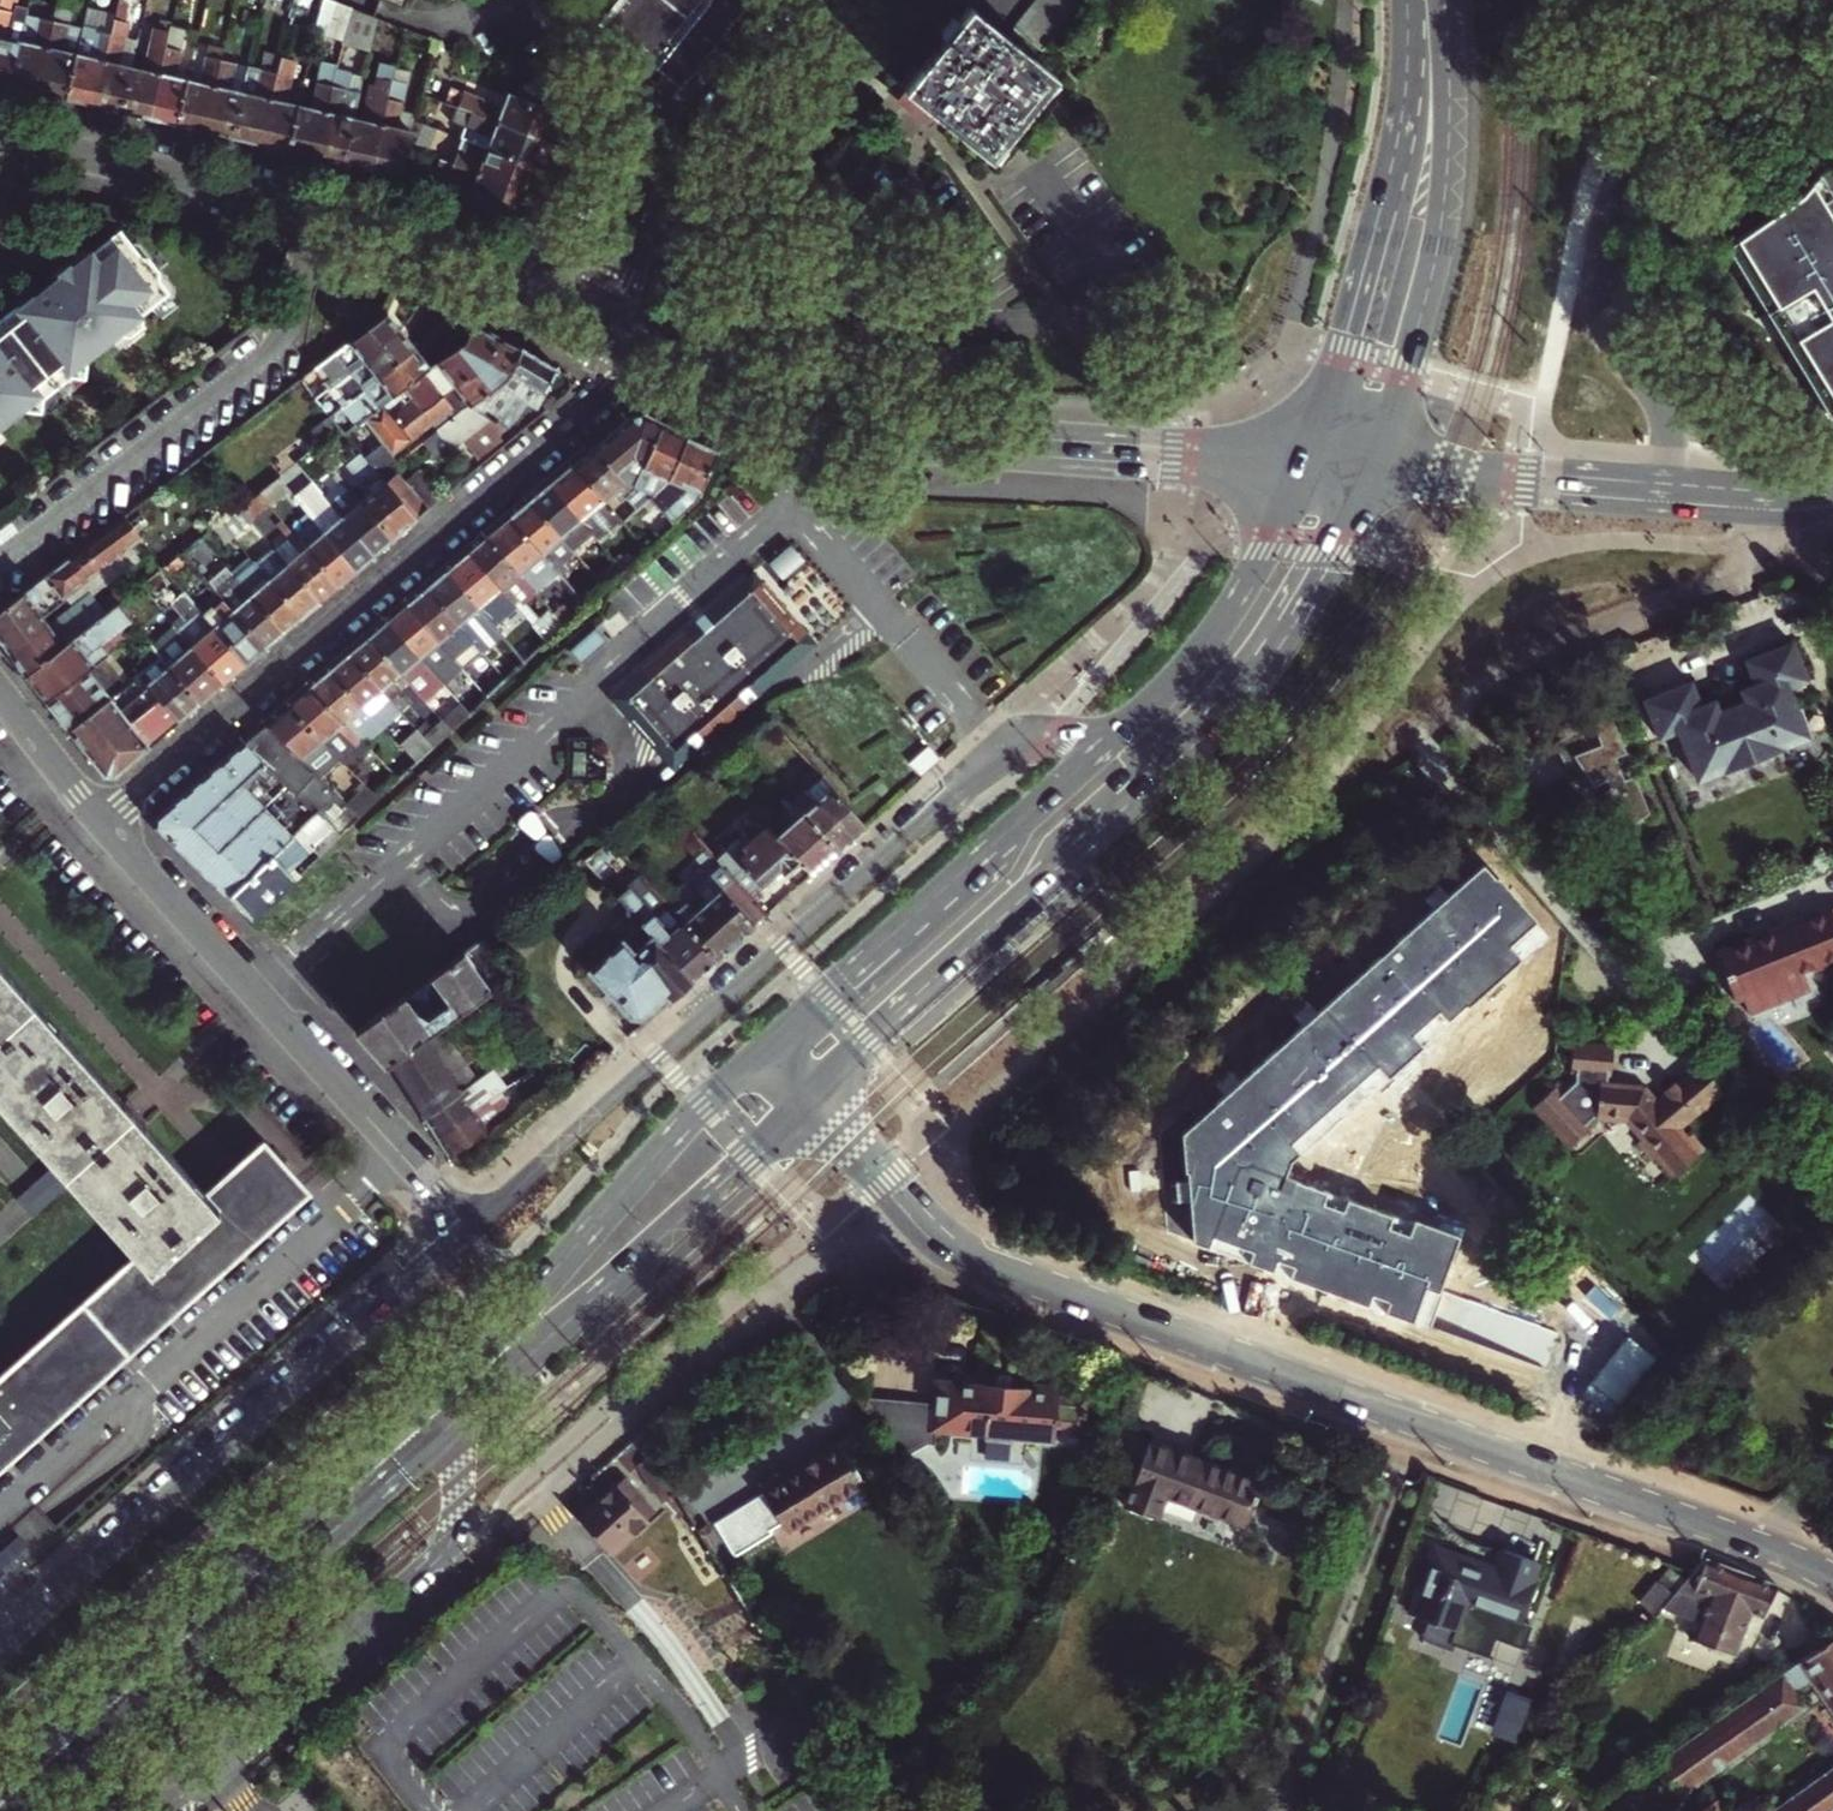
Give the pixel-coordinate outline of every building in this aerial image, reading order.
[(13,87),(24,44),(12,41),(18,16),(22,0),(4,0),(0,16),(0,84),(13,87)] [(58,25),(64,0),(49,0),(44,22),(58,25)] [(413,13),(418,0),(381,0),(413,13)] [(658,69),(714,0),(619,0),(600,24),(658,69)] [(658,69),(661,71),(667,76),(738,0),(714,0),(658,69)] [(1015,30),(1043,53),(1086,0),(1040,0),(1015,30)] [(294,152),(321,158),(355,11),(354,11),(341,6),(316,113),(304,110),(294,152)] [(1056,75),(972,6),(905,88),(989,157),(1056,75)] [(355,11),(321,158),(348,165),(358,122),(347,120),(353,94),(371,17),(355,11)] [(12,41),(24,44),(30,18),(18,16),(12,41)] [(221,17),(211,61),(226,65),(233,31),(236,20),(221,17)] [(13,87),(41,94),(58,25),(44,22),(38,47),(24,44),(13,87)] [(58,25),(41,94),(69,100),(79,57),(67,54),(73,29),(58,25)] [(158,26),(153,47),(167,50),(172,32),(172,29),(158,26)] [(67,54),(79,57),(86,31),(73,29),(67,54)] [(233,31),(226,65),(241,68),(249,35),(233,31)] [(172,32),(167,50),(182,54),(186,36),(172,32)] [(408,32),(405,44),(420,47),(423,37),(408,32)] [(79,57),(69,100),(79,102),(97,107),(113,39),(98,35),(92,60),(79,57)] [(275,35),(266,74),(281,77),(290,39),(275,35)] [(113,39),(97,107),(126,113),(135,70),(121,67),(127,42),(113,39)] [(126,113),(152,119),(167,50),(153,47),(147,73),(135,70),(126,113)] [(152,119),(180,126),(190,83),(176,80),(182,54),(167,50),(152,119)] [(180,126),(211,133),(226,65),(211,61),(204,87),(190,83),(180,126)] [(211,133),(236,139),(246,96),(235,94),(241,68),(226,65),(211,133)] [(374,98),(377,99),(391,102),(398,74),(399,70),(382,66),(374,98)] [(236,139),(265,145),(281,77),(266,74),(260,100),(246,96),(236,139)] [(391,102),(406,106),(412,77),(398,74),(391,102)] [(265,145),(294,152),(304,110),(290,107),(296,81),(281,77),(265,145)] [(524,83),(517,102),(552,115),(559,96),(524,83)] [(454,87),(447,106),(474,115),(479,100),(480,96),(454,87)] [(364,96),(353,94),(347,120),(358,122),(364,96)] [(364,96),(358,122),(371,125),(377,99),(374,98),(364,96)] [(348,165),(374,170),(391,102),(377,99),(371,125),(358,122),(348,165)] [(552,115),(517,102),(510,100),(507,109),(479,100),(474,115),(543,141),(552,115)] [(374,170),(405,178),(412,150),(415,135),(400,131),(406,106),(391,102),(374,170)] [(543,141),(474,115),(447,106),(443,118),(471,128),(497,138),(493,151),(534,166),(543,141)] [(471,128),(467,141),(493,151),(497,138),(471,128)] [(534,166),(493,151),(489,162),(453,149),(448,163),(526,190),(534,166)] [(526,190),(448,163),(438,190),(516,219),(526,190)] [(1832,400),(1832,222),(1810,184),(1795,200),(1735,241),(1832,400)] [(27,408),(29,410),(88,364),(86,362),(144,319),(142,316),(171,295),(160,281),(161,274),(151,261),(144,260),(123,233),(95,255),(91,252),(77,263),(72,267),(77,273),(61,286),(58,282),(36,298),(0,326),(0,430),(27,408)] [(74,259),(77,263),(91,252),(84,251),(74,259)] [(331,392),(350,376),(403,335),(388,316),(346,348),(315,372),(331,392)] [(432,372),(404,394),(421,414),(490,359),(500,339),(475,328),(467,345),(432,372)] [(345,411),(382,381),(417,353),(403,335),(350,376),(357,386),(341,397),(346,403),(341,406),(345,411)] [(421,414),(404,394),(397,400),(365,425),(360,429),(349,437),(376,468),(455,403),(461,411),(513,368),(524,351),(500,339),(490,359),(421,414)] [(461,411),(442,427),(459,445),(497,413),(513,423),(530,402),(540,407),(561,370),(524,351),(513,368),(461,411)] [(417,353),(382,381),(397,400),(404,394),(432,372),(417,353)] [(597,449),(618,474),(628,485),(636,494),(640,499),(652,468),(669,426),(648,417),(633,418),(597,449)] [(356,424),(360,429),(365,425),(361,420),(356,424)] [(693,438),(669,426),(652,468),(640,499),(657,518),(693,438)] [(422,522),(396,492),(376,468),(349,437),(343,431),(335,438),(360,469),(356,472),(377,499),(369,506),(399,541),(422,522)] [(693,438),(657,518),(670,532),(701,504),(724,453),(693,438)] [(597,449),(576,467),(607,503),(628,485),(618,474),(597,449)] [(321,450),(301,466),(311,478),(330,461),(321,450)] [(282,482),(291,494),(311,478),(301,466),(282,482)] [(576,467),(552,487),(583,523),(607,503),(576,467)] [(356,472),(346,479),(360,495),(369,506),(377,499),(356,472)] [(429,475),(413,487),(433,512),(449,498),(429,475)] [(265,497),(274,508),(291,494),(282,482),(265,497)] [(409,482),(396,492),(422,522),(433,512),(413,487),(409,482)] [(636,494),(628,485),(607,503),(615,512),(636,494)] [(552,487),(533,504),(572,550),(591,533),(583,523),(552,487)] [(380,558),(348,521),(340,512),(335,506),(321,490),(302,506),(328,537),(360,575),(380,558)] [(360,495),(340,512),(348,521),(369,506),(360,495)] [(256,526),(261,532),(274,522),(281,530),(288,524),(274,508),(265,497),(245,513),(256,526)] [(615,512),(607,503),(583,523),(591,533),(615,512)] [(572,550),(533,504),(513,520),(558,573),(560,575),(567,570),(562,563),(574,553),(572,550)] [(399,541),(369,506),(348,521),(380,558),(399,541)] [(245,513),(228,528),(238,540),(256,526),(245,513)] [(146,540),(128,517),(88,549),(106,571),(141,543),(146,540)] [(558,573),(513,520),(491,539),(537,592),(558,573)] [(207,545),(232,568),(249,553),(238,540),(228,528),(207,545)] [(343,589),(311,551),(299,537),(278,552),(291,569),(323,606),(343,589)] [(328,537),(311,551),(343,589),(360,575),(328,537)] [(537,592),(491,539),(472,556),(503,592),(548,644),(567,627),(557,615),(553,610),(544,618),(529,599),(537,592)] [(624,559),(618,563),(626,573),(649,551),(639,539),(620,555),(624,559)] [(106,571),(88,549),(54,575),(72,597),(106,571)] [(199,552),(192,558),(216,586),(222,581),(199,552)] [(472,556),(450,574),(504,637),(513,647),(527,664),(539,653),(492,602),(503,592),(472,556)] [(275,558),(262,568),(307,620),(323,606),(291,569),(287,573),(275,558)] [(599,580),(607,590),(626,573),(618,563),(614,559),(594,576),(599,580)] [(307,620),(262,568),(244,582),(257,598),(289,636),(307,620)] [(450,574),(428,592),(483,655),(504,637),(450,574)] [(48,619),(74,599),(72,597),(54,575),(10,608),(0,616),(0,637),(9,649),(48,619)] [(222,592),(235,607),(240,613),(257,598),(244,582),(240,578),(222,592)] [(599,580),(588,588),(597,599),(607,590),(599,580)] [(582,582),(573,590),(588,608),(597,599),(588,588),(582,582)] [(807,646),(751,583),(637,683),(640,687),(622,703),(667,757),(685,741),(689,746),(807,646)] [(483,655),(428,592),(409,608),(464,671),(483,655)] [(253,667),(199,604),(191,594),(179,604),(195,622),(209,639),(196,649),(229,687),(253,667)] [(199,604),(253,667),(272,650),(240,613),(235,607),(228,614),(208,595),(199,604)] [(30,680),(111,617),(104,608),(94,596),(54,628),(48,619),(9,649),(30,680)] [(257,598),(240,613),(272,650),(289,636),(257,598)] [(565,607),(557,615),(567,627),(577,618),(565,607)] [(50,705),(110,658),(102,649),(135,623),(126,613),(123,608),(111,617),(30,680),(31,682),(50,705)] [(464,671),(409,608),(389,625),(437,680),(444,688),(454,679),(464,671)] [(139,627),(143,632),(153,644),(165,635),(151,618),(139,627)] [(195,622),(182,632),(196,649),(209,639),(195,622)] [(102,649),(110,658),(143,632),(139,627),(135,623),(102,649)] [(437,680),(389,625),(370,641),(402,677),(425,704),(444,688),(437,680)] [(608,643),(597,630),(570,653),(581,666),(608,643)] [(182,632),(171,641),(185,658),(196,649),(182,632)] [(1697,777),(1805,734),(1785,686),(1805,678),(1790,640),(1744,658),(1754,684),(1742,688),(1746,699),(1717,710),(1713,700),(1700,705),(1690,681),(1644,699),(1659,737),(1678,730),(1697,777)] [(207,707),(229,687),(196,649),(185,658),(171,641),(159,650),(207,707)] [(351,657),(400,713),(412,703),(395,683),(402,677),(370,641),(351,657)] [(207,707),(159,650),(149,658),(157,667),(143,678),(163,702),(183,727),(207,707)] [(351,657),(330,675),(374,725),(389,712),(394,718),(400,713),(351,657)] [(50,705),(72,733),(128,688),(107,662),(50,705)] [(330,675),(312,690),(362,749),(381,733),(374,725),(330,675)] [(72,733),(92,758),(163,702),(143,678),(142,677),(128,688),(72,733)] [(362,749),(312,690),(292,708),(341,767),(362,749)] [(122,779),(183,727),(163,702),(92,758),(103,771),(109,778),(122,779)] [(461,707),(442,723),(451,734),(470,717),(461,707)] [(341,767),(292,708),(268,728),(312,780),(326,768),(336,780),(345,772),(341,767)] [(1608,711),(1551,739),(1562,763),(1573,759),(1579,768),(1569,776),(1623,823),(1647,808),(1632,771),(1621,775),(1617,766),(1627,759),(1608,711)] [(423,740),(433,751),(451,734),(442,723),(423,740)] [(259,920),(262,917),(299,879),(287,865),(312,844),(322,856),(351,826),(340,812),(312,780),(268,728),(247,745),(270,772),(291,795),(304,810),(316,824),(302,837),(293,844),(235,894),(259,920)] [(400,755),(413,769),(433,751),(423,740),(421,737),(400,755)] [(237,800),(246,792),(256,784),(270,772),(247,745),(161,819),(161,830),(180,848),(237,800)] [(256,784),(277,808),(291,795),(270,772),(256,784)] [(362,793),(373,806),(394,786),(383,774),(362,793)] [(800,800),(809,811),(843,850),(871,825),(826,775),(800,800)] [(259,823),(268,815),(246,792),(237,800),(259,823)] [(373,806),(362,793),(340,812),(351,826),(373,806)] [(277,808),(290,823),(304,810),(291,795),(277,808)] [(237,800),(180,848),(192,860),(201,853),(211,863),(259,823),(237,800)] [(277,808),(268,815),(281,830),(290,823),(277,808)] [(304,810),(290,823),(302,837),(316,824),(304,810)] [(787,818),(775,828),(804,861),(816,874),(843,850),(809,811),(793,825),(787,818)] [(259,823),(211,863),(203,870),(217,883),(281,830),(268,815),(259,823)] [(290,823),(281,830),(293,844),(302,837),(290,823)] [(737,878),(752,895),(782,868),(788,875),(804,861),(775,828),(772,824),(736,855),(741,860),(730,870),(737,878)] [(281,830),(217,883),(231,897),(235,894),(293,844),(281,830)] [(203,870),(211,863),(201,853),(192,860),(203,870)] [(1428,1324),(1459,1236),(1285,1176),(1299,1135),(1377,1066),(1385,1074),(1421,1041),(1413,1033),(1438,1011),(1446,1020),(1521,952),(1513,944),(1537,923),(1483,862),(1180,1133),(1192,1242),(1428,1324)] [(679,889),(669,898),(721,957),(770,915),(752,895),(737,878),(709,903),(701,894),(691,902),(679,889)] [(622,896),(644,920),(696,979),(721,957),(669,898),(656,883),(642,895),(634,886),(622,896)] [(1832,954),(1832,914),(1830,906),(1773,929),(1777,938),(1760,944),(1756,936),(1724,948),(1728,957),(1720,960),(1730,985),(1738,982),(1741,991),(1748,1008),(1808,984),(1801,966),(1832,954)] [(696,979),(644,920),(590,968),(631,1015),(643,1015),(668,993),(674,999),(696,979)] [(448,965),(363,1018),(353,1025),(389,1063),(391,1062),(446,1026),(519,978),(487,940),(448,965)] [(1724,948),(1717,951),(1720,960),(1728,957),(1724,948)] [(141,1258),(0,1383),(0,1475),(309,1201),(263,1150),(211,1196),(0,959),(0,1098),(141,1258)] [(1738,982),(1730,985),(1733,994),(1741,991),(1738,982)] [(391,1062),(430,1119),(485,1083),(475,1068),(446,1026),(391,1062)] [(517,1042),(526,1055),(535,1049),(526,1036),(517,1042)] [(1678,1178),(1709,1152),(1695,1135),(1691,1139),(1682,1129),(1726,1092),(1704,1066),(1680,1086),(1677,1082),(1666,1092),(1669,1096),(1659,1105),(1647,1093),(1613,1090),(1617,1048),(1575,1046),(1574,1080),(1580,1080),(1580,1087),(1567,1098),(1560,1091),(1536,1111),(1570,1152),(1595,1130),(1589,1123),(1594,1120),(1631,1122),(1646,1141),(1642,1144),(1656,1161),(1661,1157),(1678,1178)] [(475,1068),(485,1083),(495,1076),(485,1061),(475,1068)] [(532,1085),(538,1095),(556,1081),(546,1067),(521,1083),(525,1089),(532,1085)] [(430,1119),(442,1136),(480,1111),(512,1089),(501,1072),(495,1076),(485,1083),(430,1119)] [(442,1136),(456,1156),(491,1129),(480,1111),(442,1136)] [(34,1214),(55,1190),(38,1175),(17,1198),(34,1214)] [(812,1306),(805,1311),(810,1320),(818,1315),(812,1306)] [(1061,1399),(1061,1390),(970,1385),(943,1384),(939,1430),(991,1433),(991,1442),(1017,1444),(1017,1436),(1058,1438),(1059,1425),(1085,1426),(1086,1400),(1061,1399)] [(644,1428),(616,1453),(633,1472),(644,1461),(658,1450),(644,1428)] [(1154,1443),(1130,1508),(1160,1520),(1169,1497),(1250,1527),(1265,1484),(1154,1443)] [(769,1492),(720,1522),(740,1555),(779,1531),(777,1528),(787,1522),(793,1530),(869,1483),(846,1445),(789,1480),(784,1472),(764,1485),(769,1492)] [(658,1450),(644,1461),(666,1500),(682,1490),(658,1450)] [(628,1476),(584,1516),(612,1547),(656,1508),(628,1476)] [(1525,1622),(1539,1584),(1534,1582),(1541,1562),(1506,1550),(1497,1573),(1467,1563),(1469,1559),(1438,1549),(1415,1616),(1462,1633),(1473,1603),(1525,1622)] [(1708,1560),(1675,1597),(1655,1619),(1627,1651),(1643,1657),(1681,1615),(1693,1619),(1685,1637),(1713,1647),(1742,1573),(1708,1560)] [(1742,1573),(1713,1647),(1734,1654),(1751,1614),(1765,1617),(1778,1586),(1742,1573)] [(1655,1619),(1675,1597),(1660,1582),(1638,1606),(1655,1619)] [(1682,1646),(1698,1652),(1710,1656),(1713,1647),(1685,1637),(1682,1646)] [(1685,1795),(1808,1707),(1797,1691),(1816,1678),(1832,1703),(1832,1638),(1662,1761),(1685,1795)] [(1698,1652),(1691,1670),(1702,1674),(1710,1656),(1698,1652)] [(1685,1795),(1662,1761),(1624,1788),(1640,1810),(1670,1810),(1688,1799),(1685,1795)] [(1771,1810),(1832,1810),(1832,1768),(1771,1810)] [(1720,1800),(1705,1810),(1729,1810),(1720,1800)]
